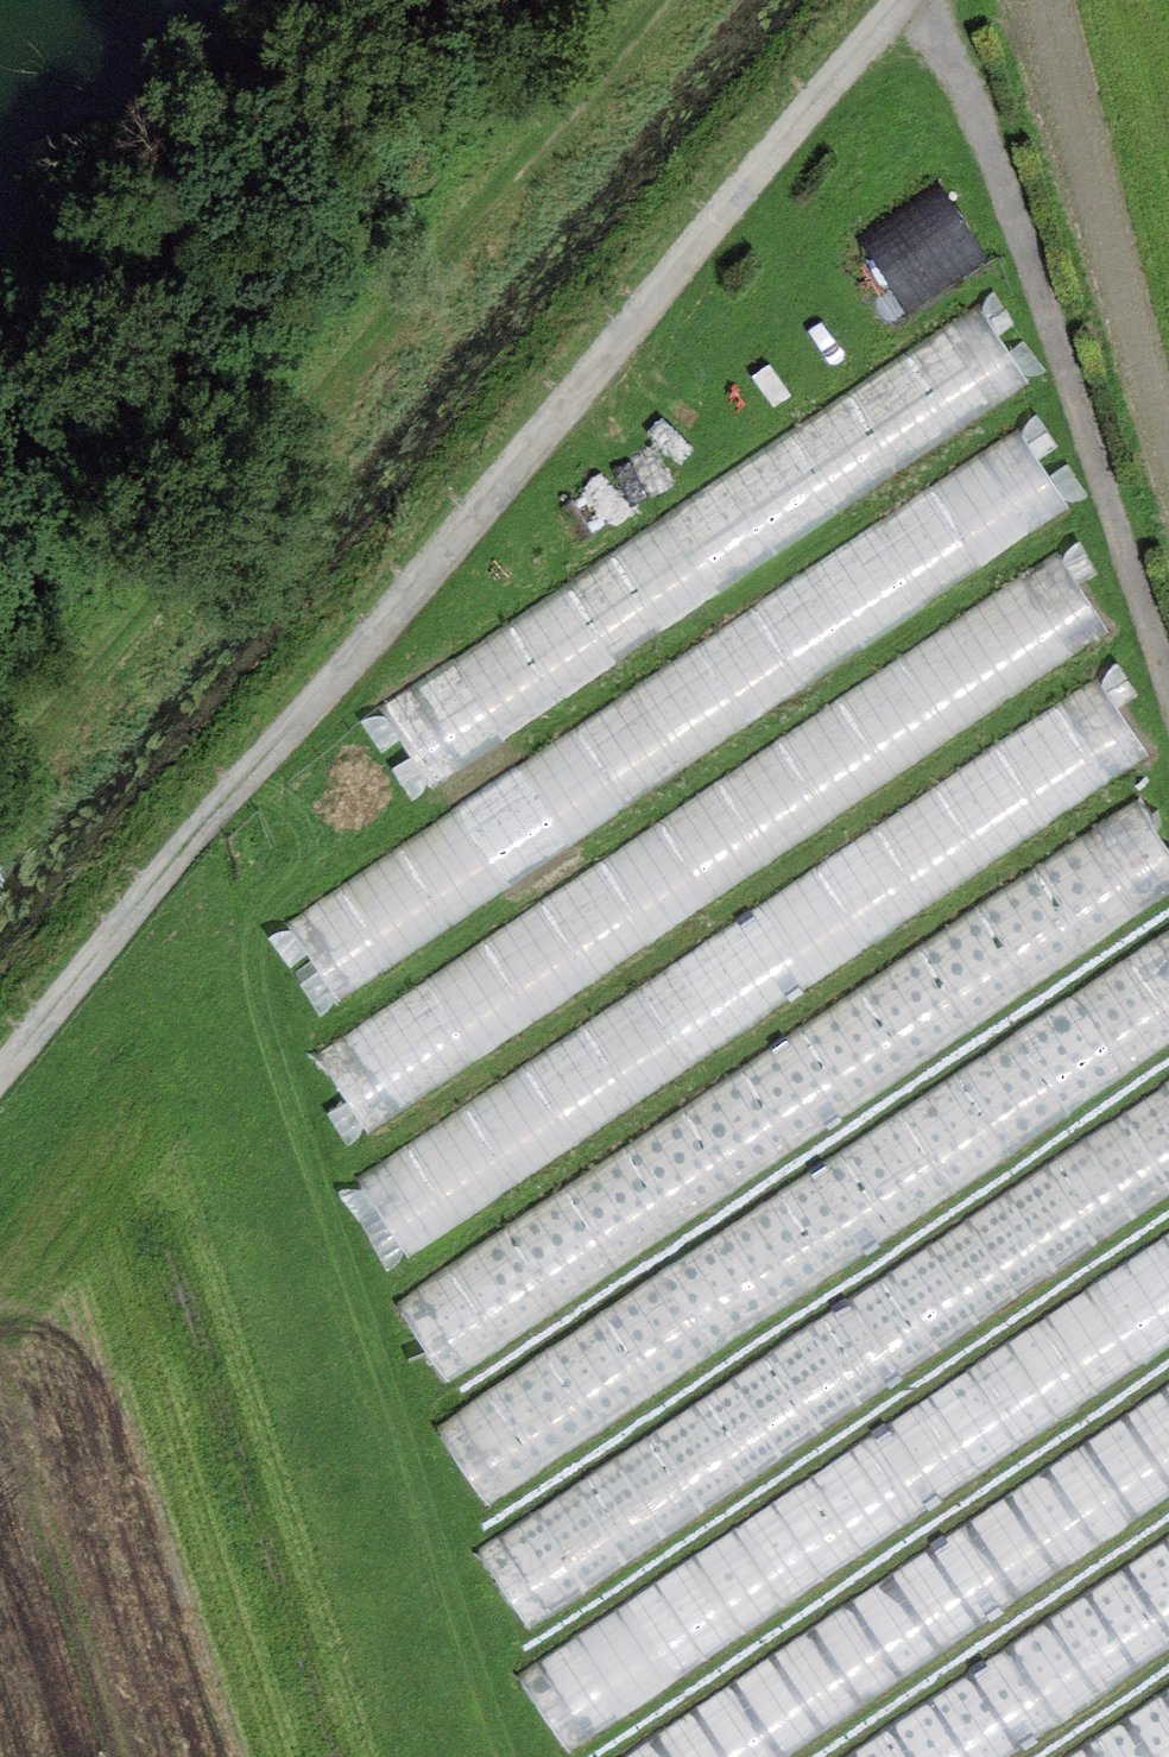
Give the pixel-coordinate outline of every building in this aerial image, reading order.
[(943,188),(560,434),(611,512),(994,266),(943,188)] [(981,310),(279,781),(336,865),(1038,395),(981,310)] [(1022,439),(279,937),(334,1020),(1077,522),(1022,439)] [(1068,556),(325,1054),(381,1136),(1124,639),(1068,556)] [(1110,682),(367,1179),(423,1262),(1166,764),(1110,682)] [(405,1301),(461,1384),(1168,910),(1168,835),(1148,804),(405,1301)] [(441,1432),(497,1515),(1168,1064),(1168,944),(441,1432)] [(487,1546),(543,1629),(1168,1210),(1168,1090),(487,1546)] [(529,1674),(585,1756),(1168,1366),(1168,1246),(529,1674)] [(635,1756),(814,1756),(1168,1520),(1168,1399),(635,1756)] [(862,1756),(1042,1756),(1168,1672),(1168,1552),(862,1756)] [(1071,1756),(1168,1756),(1168,1691),(1071,1756)]
